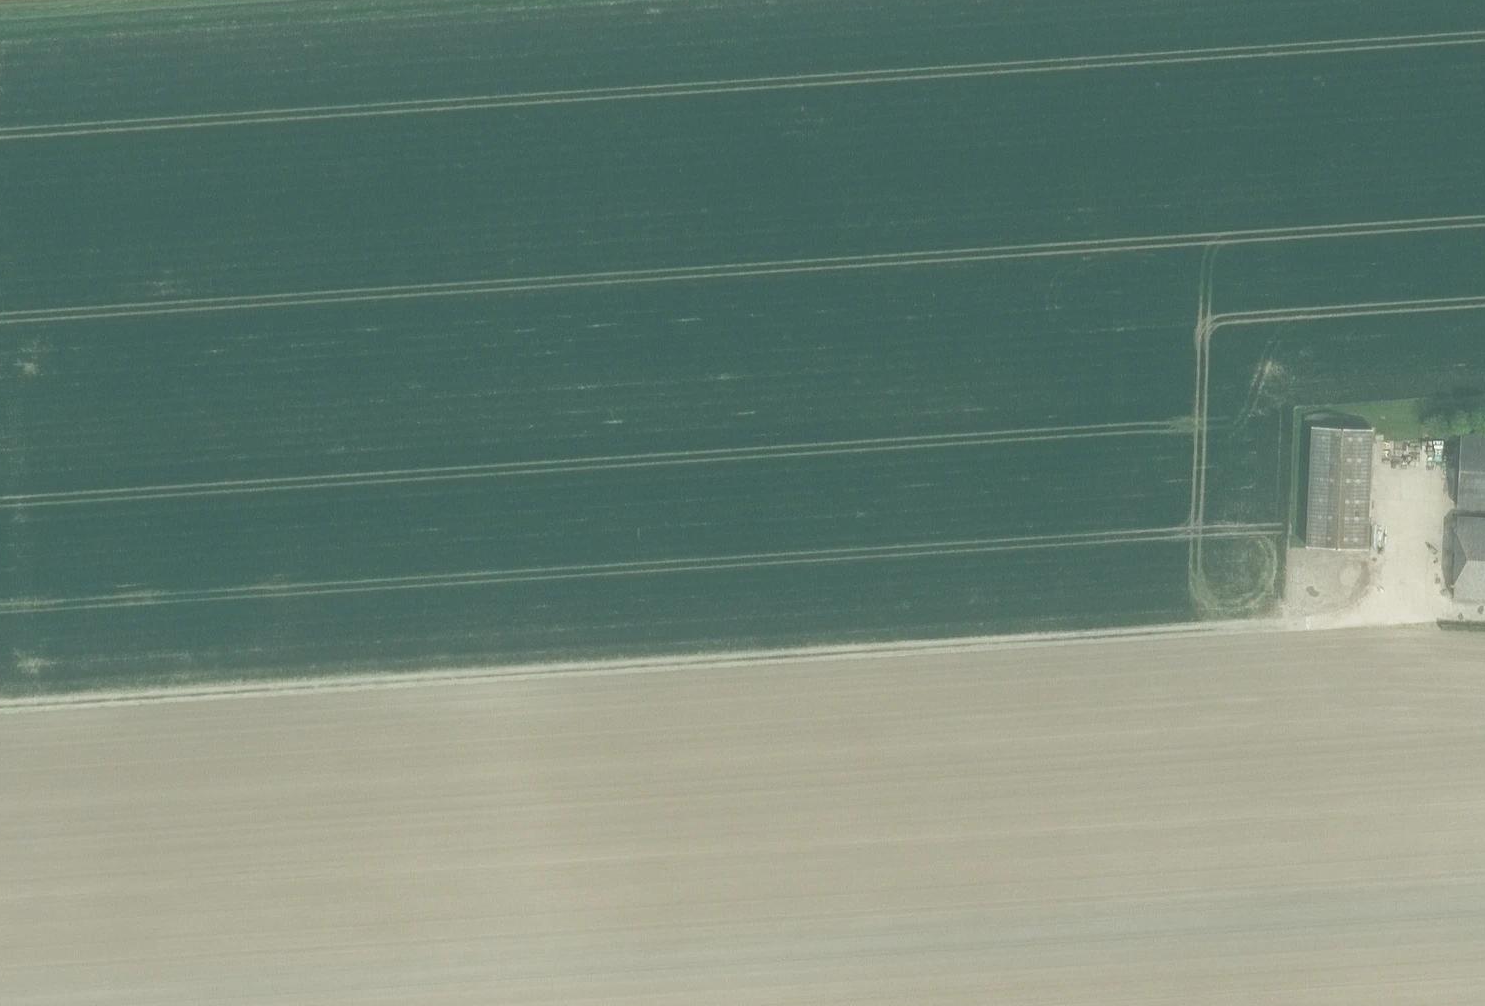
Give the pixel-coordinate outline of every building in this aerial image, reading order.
[(1367,550),(1373,429),(1313,426),(1307,547),(1367,550)] [(1461,432),(1458,505),(1484,506),(1484,434),(1461,432)] [(1484,598),(1484,518),(1458,517),(1454,597),(1484,598)]
